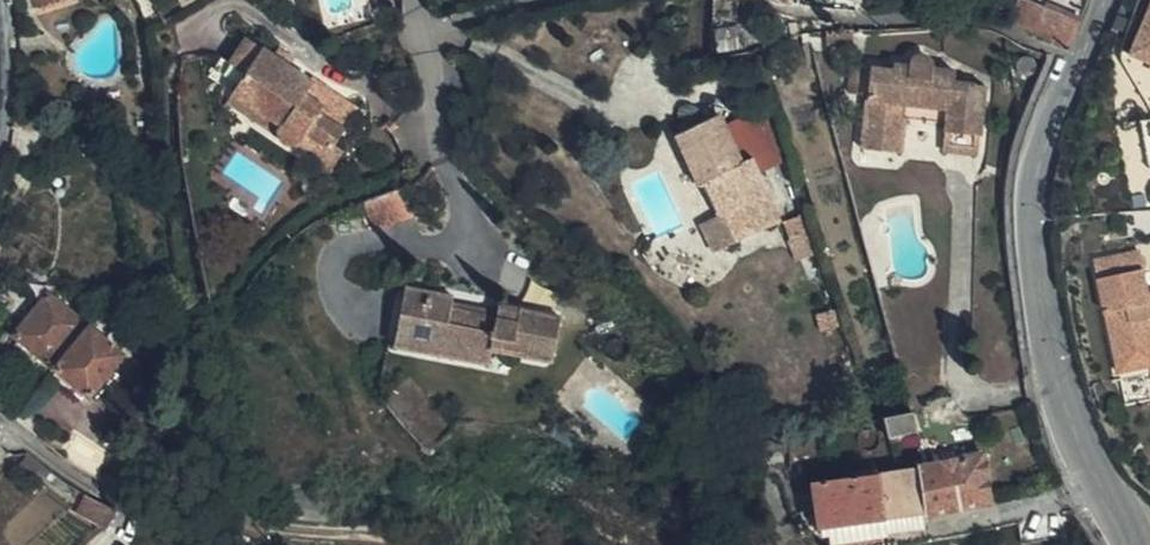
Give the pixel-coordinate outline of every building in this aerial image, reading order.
[(1032,0),(1019,0),(1018,4),(1009,22),(1050,41),(1063,13),(1032,0)] [(1082,21),(1063,13),(1050,41),(1064,48),(1073,42),(1082,21)] [(1132,57),(1149,64),(1149,19),(1132,57)] [(245,66),(232,86),(276,115),(270,123),(270,128),(276,134),(280,136),(286,133),(296,118),(331,141),(333,137),(357,104),(330,83),(320,97),(302,84),(308,75),(246,32),(230,55),(245,66)] [(890,74),(861,73),(860,100),(867,100),(862,156),(902,158),(905,125),(906,109),(948,112),(948,127),(947,153),(980,155),(985,86),(951,84),(951,74),(931,74),(927,64),(921,60),(916,60),(910,62),(907,65),(904,70),(889,70),(890,74)] [(330,83),(312,70),(308,75),(302,84),(320,97),(330,83)] [(861,73),(850,72),(848,100),(860,100),(861,73)] [(276,115),(232,86),(228,93),(270,123),(276,115)] [(905,125),(948,127),(948,112),(906,109),(905,125)] [(754,159),(751,160),(744,163),(726,126),(719,115),(676,137),(699,185),(705,184),(719,214),(722,213),(735,241),(780,221),(768,193),(770,191),(754,159)] [(343,144),(333,137),(331,141),(296,118),(286,133),(331,163),(343,144)] [(744,163),(751,160),(735,122),(726,126),(744,163)] [(364,203),(375,232),(411,217),(400,189),(364,203)] [(817,308),(844,300),(815,210),(801,214),(803,218),(790,222),(817,308)] [(1147,274),(1098,284),(1117,380),(1149,374),(1149,286),(1147,274)] [(558,311),(497,302),(494,316),(449,309),(452,295),(405,287),(397,324),(417,327),(415,349),(485,362),(487,354),(491,336),(510,339),(507,352),(550,358),(558,311)] [(14,340),(53,370),(57,372),(84,336),(88,332),(89,328),(86,324),(48,295),(14,340)] [(494,316),(497,302),(452,295),(449,309),(494,316)] [(57,372),(98,402),(118,377),(110,369),(122,354),(102,337),(118,321),(104,311),(102,308),(93,315),(86,324),(89,328),(88,332),(84,336),(57,372)] [(417,327),(397,324),(394,345),(415,349),(417,327)] [(506,357),(507,352),(510,339),(491,336),(487,354),(506,357)] [(886,436),(914,430),(911,411),(881,417),(886,436)] [(980,455),(916,467),(923,512),(960,508),(988,499),(980,455)] [(916,467),(883,473),(818,482),(829,544),(868,544),(866,523),(900,518),(923,512),(916,467)] [(115,514),(114,505),(87,493),(83,502),(79,510),(108,527),(113,519),(115,514)]
